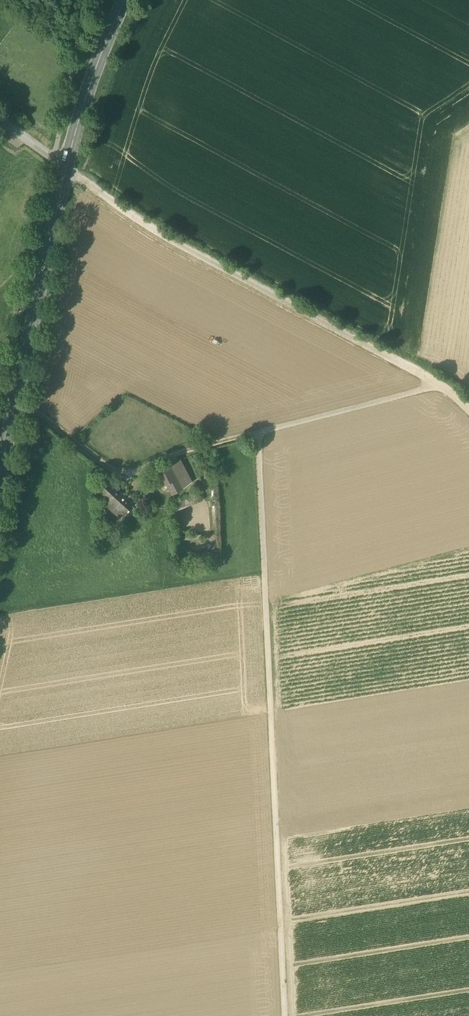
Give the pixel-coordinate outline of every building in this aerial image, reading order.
[(181,460),(172,465),(178,477),(187,473),(188,473),(181,460)] [(157,471),(163,485),(166,484),(178,477),(172,465),(172,464),(157,471)] [(187,473),(178,477),(183,488),(191,482),(187,473)] [(171,494),(183,488),(178,477),(166,484),(171,494)] [(100,498),(120,516),(131,504),(108,483),(101,491),(104,494),(100,498)]
